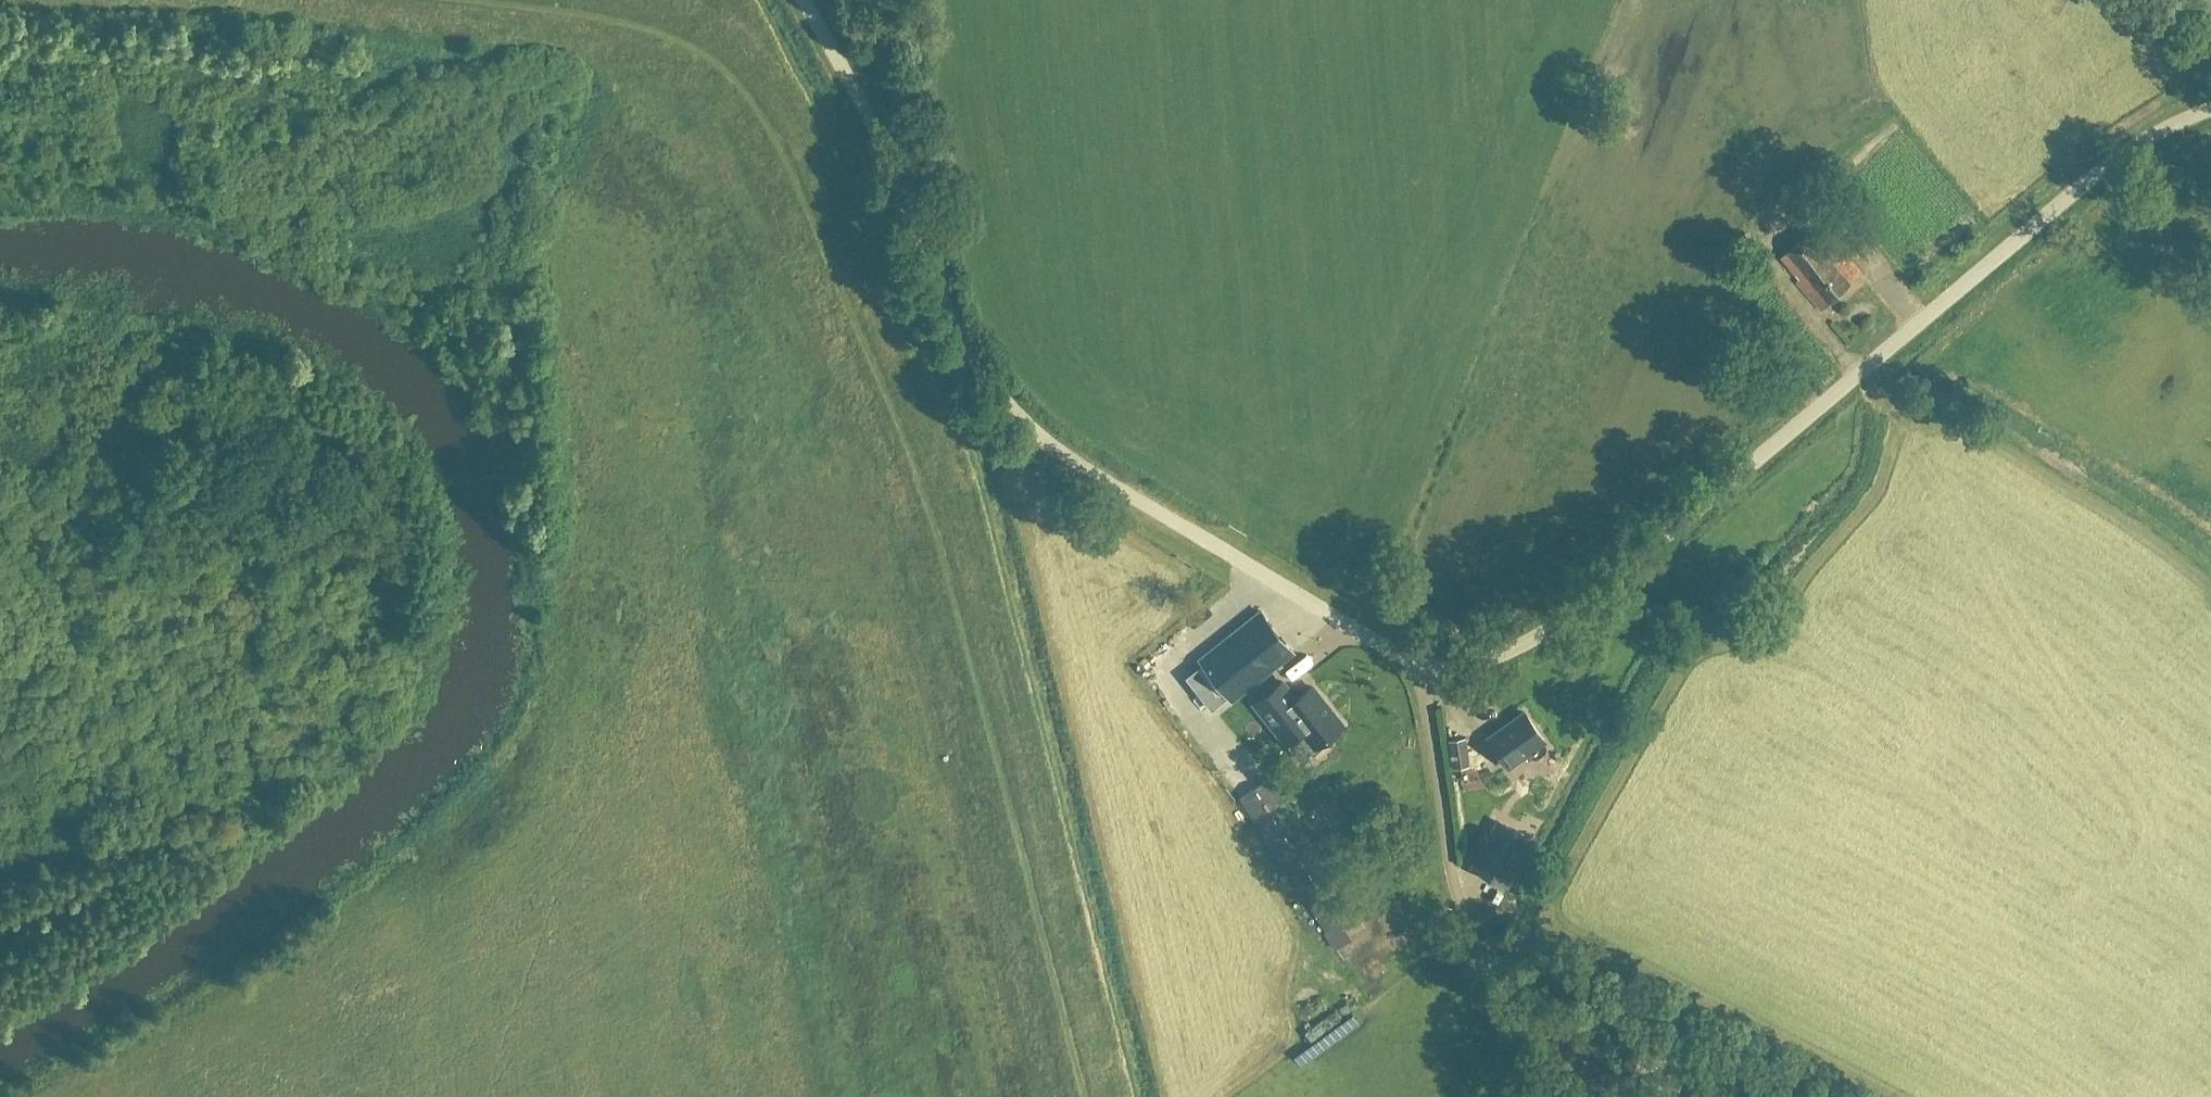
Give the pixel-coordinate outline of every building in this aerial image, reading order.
[(1821,310),(1862,273),(1819,225),(1781,258),(1800,279),(1797,282),(1821,310)] [(1232,701),(1293,653),(1261,612),(1200,660),(1232,701)] [(1314,749),(1343,726),(1313,688),(1295,702),(1290,694),(1292,692),(1281,679),(1257,698),(1268,711),(1279,702),(1285,709),(1284,710),(1314,749)] [(1546,747),(1543,742),(1545,741),(1525,712),(1488,738),(1508,767),(1526,754),(1529,759),(1536,759),(1544,753),(1546,747)] [(1325,933),(1357,913),(1305,833),(1271,778),(1239,798),(1325,933)] [(1626,1068),(1643,1075),(1652,1050),(1635,1044),(1626,1068)]
